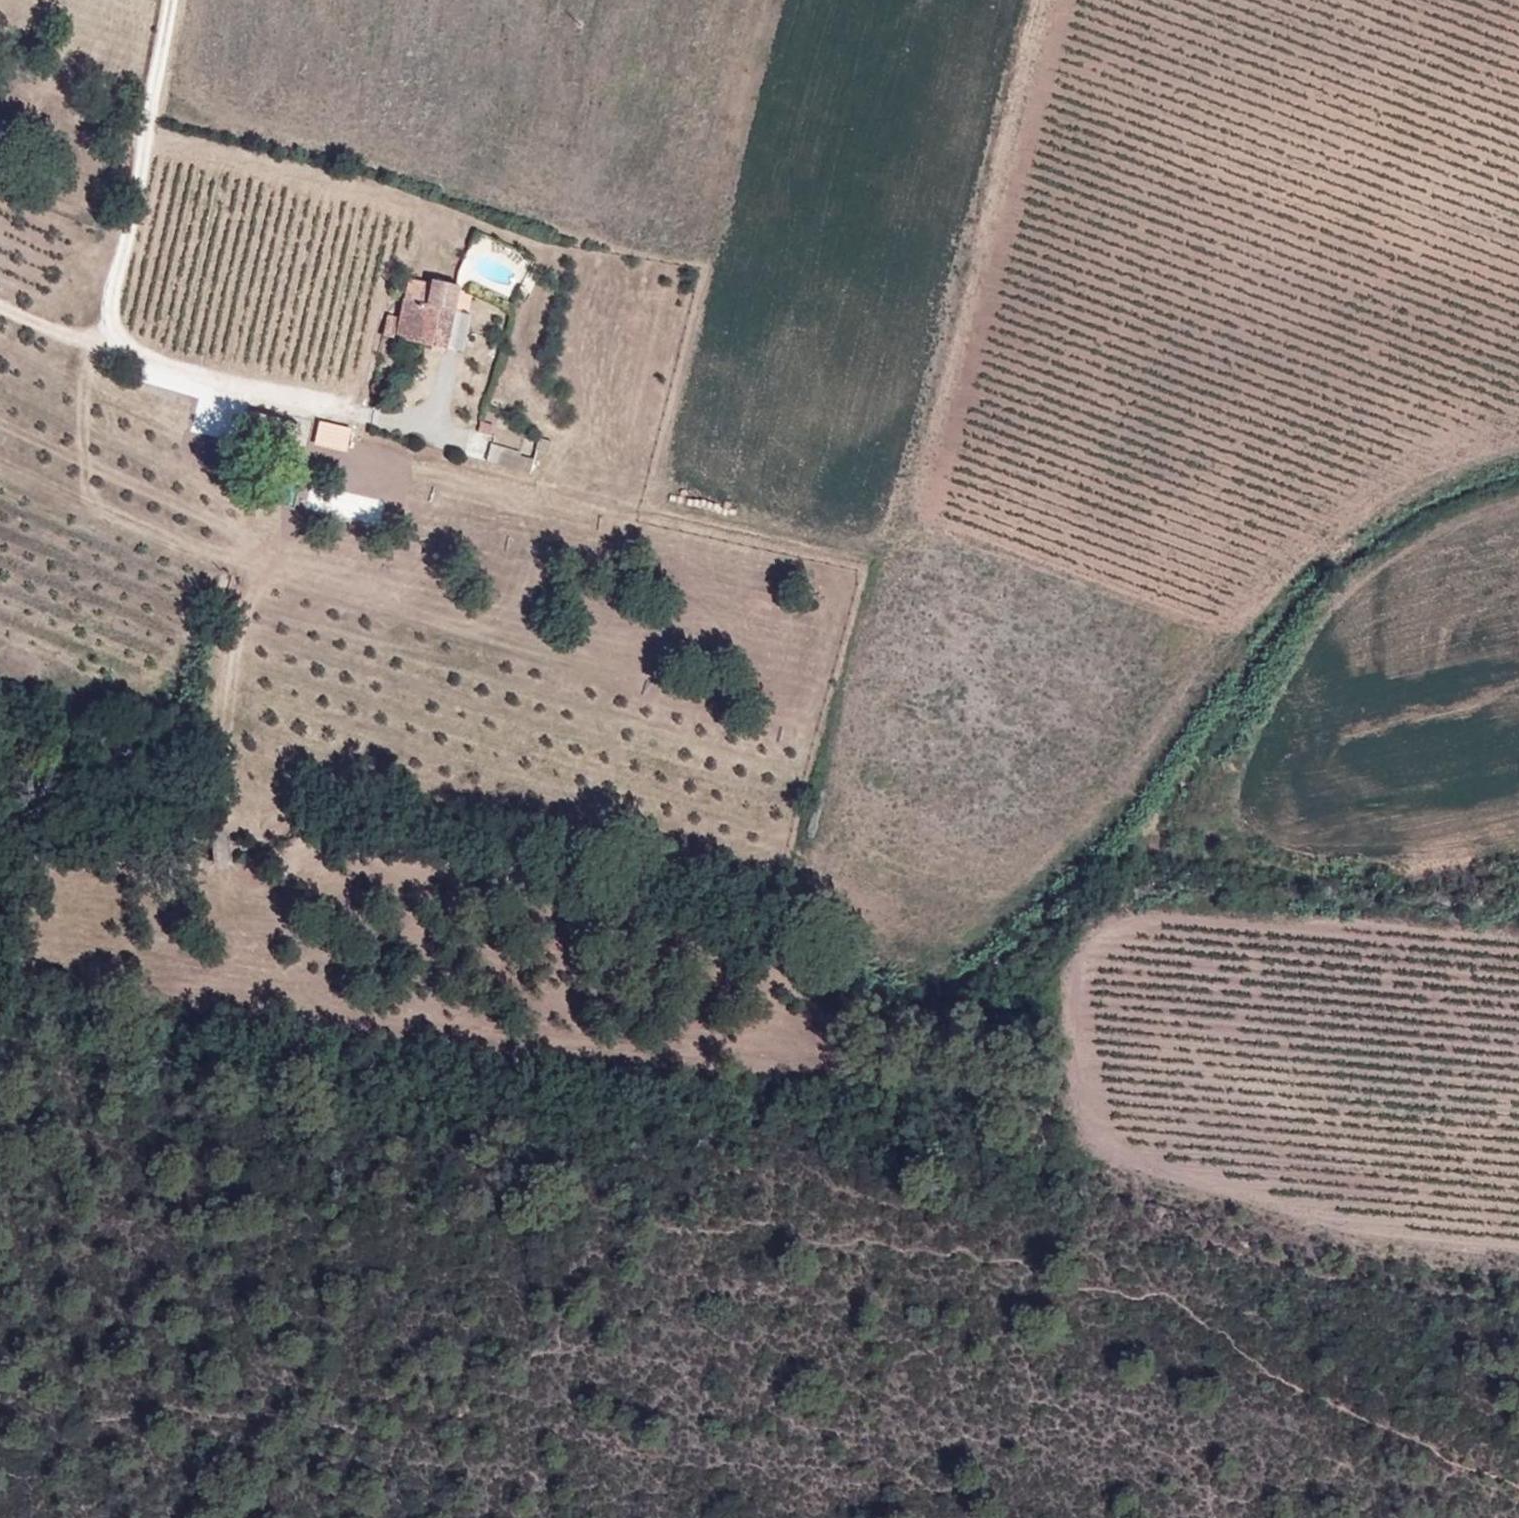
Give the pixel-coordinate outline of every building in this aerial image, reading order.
[(428,281),(406,276),(402,297),(400,296),(396,315),(385,313),(380,334),(446,347),(459,283),(429,277),(428,281)] [(490,434),(486,452),(530,464),(534,449),(519,446),(520,443),(490,434)]
